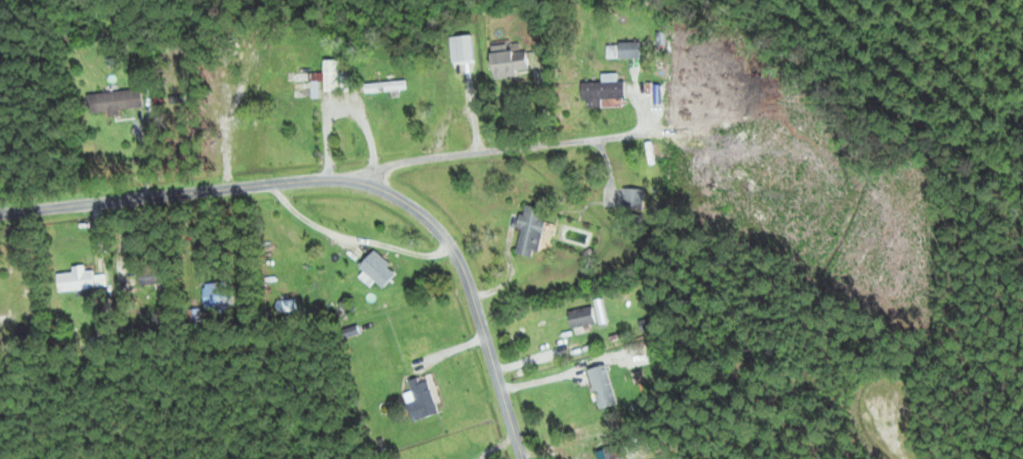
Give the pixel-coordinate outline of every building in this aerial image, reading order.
[(491,49),(491,71),(522,71),(522,49),(491,49)] [(269,89),(309,89),(309,96),(320,96),(320,81),(325,81),(325,87),(336,87),(336,69),(269,70),(269,89)] [(407,80),(365,80),(365,89),(407,89),(407,80)] [(582,81),(582,100),(607,100),(607,81),(582,81)] [(89,112),(144,110),(143,88),(88,91),(89,112)] [(626,205),(643,205),(643,189),(626,189),(626,205)] [(517,252),(537,256),(547,208),(525,203),(520,225),(523,226),(517,252)] [(359,265),(382,287),(398,272),(375,249),(359,265)] [(95,289),(95,268),(60,268),(60,289),(95,289)] [(573,328),(597,321),(592,304),(568,311),(573,328)] [(598,408),(617,403),(608,362),(589,366),(598,408)] [(438,412),(427,374),(409,379),(415,399),(408,401),(414,419),(438,412)] [(623,447),(597,448),(598,458),(624,458),(623,447)]
